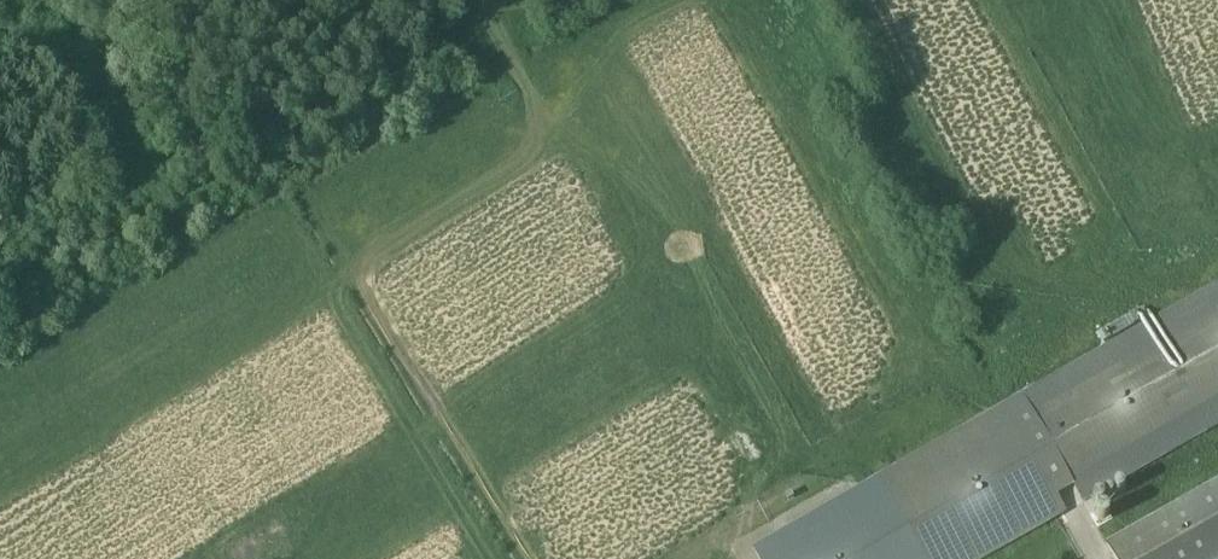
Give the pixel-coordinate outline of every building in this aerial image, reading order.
[(866,483),(907,558),(978,558),(1055,514),(1042,490),(1068,476),(1083,501),(1217,424),(1217,282),(866,483)] [(1116,558),(1217,558),(1217,480),(1107,543),(1116,558)]
